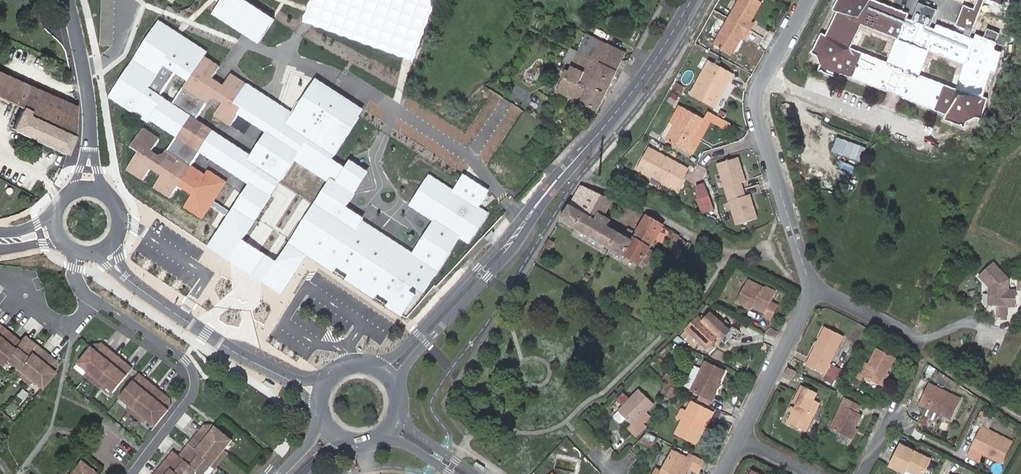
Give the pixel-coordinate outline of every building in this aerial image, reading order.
[(244,0),(221,0),(213,13),(251,37),(261,21),(270,26),(274,19),(244,0)] [(313,25),(425,61),(444,0),(321,0),(313,25)] [(726,20),(750,33),(754,26),(749,24),(761,3),(756,0),(737,0),(726,20)] [(839,73),(884,91),(884,89),(901,96),(900,97),(944,114),(943,119),(963,127),(965,122),(974,117),(980,119),(986,98),(981,96),(989,71),(993,73),(1000,53),(991,50),(994,42),(975,35),(973,39),(935,25),(934,29),(905,18),(907,14),(871,0),(836,0),(831,10),(836,12),(825,36),(820,33),(810,52),(816,56),(819,65),(817,70),(837,78),(839,73)] [(998,17),(984,12),(980,24),(993,30),(998,17)] [(750,33),(726,20),(713,44),(732,55),(742,37),(747,40),(750,33)] [(270,26),(261,21),(251,37),(259,43),(270,26)] [(149,122),(151,120),(150,119),(162,101),(157,97),(174,72),(187,82),(204,58),(207,53),(158,22),(109,96),(149,122)] [(556,93),(579,104),(588,88),(593,90),(595,86),(581,78),(584,71),(599,42),(597,40),(587,35),(571,65),(568,72),(565,71),(556,93)] [(608,88),(611,89),(619,73),(603,65),(612,47),(599,42),(584,71),(593,76),(592,80),(597,82),(608,88)] [(929,52),(925,50),(916,74),(920,75),(929,52)] [(187,167),(197,152),(206,138),(212,131),(198,121),(209,104),(215,102),(220,106),(213,116),(226,125),(230,124),(238,112),(241,108),(235,104),(246,88),(229,76),(221,88),(211,80),(219,69),(204,58),(187,82),(170,106),(162,101),(150,119),(151,120),(176,137),(163,155),(158,156),(150,150),(157,140),(142,130),(130,148),(138,153),(126,171),(140,180),(147,170),(157,177),(150,187),(165,198),(173,187),(190,200),(182,211),(200,223),(226,187),(208,174),(204,180),(187,167)] [(723,84),(727,87),(732,78),(707,65),(689,98),(714,111),(720,100),(716,98),(723,84)] [(581,78),(595,86),(597,82),(592,80),(593,76),(584,71),(581,78)] [(76,109),(0,73),(0,100),(19,109),(11,127),(66,153),(73,137),(76,109)] [(266,129),(250,152),(235,142),(233,145),(212,131),(206,138),(197,152),(246,184),(207,244),(252,273),(265,255),(242,239),(276,186),(278,181),(311,202),(329,178),(334,181),(344,168),(332,160),(358,125),(357,124),(361,118),(314,85),(309,91),(308,91),(293,112),(250,82),(246,88),(235,104),(241,108),(238,112),(266,129)] [(596,112),(608,88),(597,82),(595,86),(593,90),(588,88),(579,104),(596,112)] [(720,100),(727,87),(723,84),(716,98),(720,100)] [(671,106),(675,98),(668,95),(664,103),(671,106)] [(689,146),(702,123),(680,112),(671,129),(666,127),(660,138),(663,143),(688,156),(693,148),(689,146)] [(864,162),(869,147),(838,137),(833,152),(864,162)] [(676,174),(685,179),(689,169),(647,147),(635,168),(670,186),(676,174)] [(717,166),(735,227),(758,220),(751,199),(744,201),(739,185),(746,183),(739,159),(717,166)] [(412,253),(362,220),(363,218),(345,206),(367,172),(350,161),(344,168),(334,181),(329,178),(311,202),(287,243),(274,261),(265,255),(252,273),(281,292),(306,255),(333,271),(337,266),(348,274),(344,279),(374,299),(377,294),(388,301),(385,307),(400,317),(414,297),(408,293),(412,288),(422,295),(460,240),(469,246),(489,213),(479,206),(488,190),(463,174),(452,191),(429,174),(409,205),(432,220),(412,253)] [(678,190),(685,179),(676,174),(670,186),(678,190)] [(696,185),(704,214),(717,210),(709,182),(696,185)] [(666,245),(668,243),(675,247),(679,240),(672,236),(673,235),(642,217),(630,238),(607,225),(610,219),(602,214),(609,202),(580,185),(559,221),(621,257),(637,266),(638,263),(650,270),(657,258),(646,252),(654,238),(666,245)] [(548,241),(544,247),(552,251),(556,246),(548,241)] [(1007,287),(991,270),(977,283),(989,296),(989,299),(987,300),(986,313),(1013,314),(1014,298),(1006,298),(1007,287)] [(746,278),(744,284),(757,290),(759,284),(746,278)] [(757,290),(744,284),(734,304),(747,310),(749,306),(761,311),(759,316),(770,321),(778,304),(769,299),(773,290),(759,284),(757,290)] [(704,310),(696,318),(694,320),(682,331),(701,351),(712,340),(724,352),(734,342),(704,310)] [(824,328),(806,365),(825,374),(832,378),(834,379),(839,369),(829,365),(842,336),(824,328)] [(55,370),(55,364),(39,351),(37,352),(31,347),(31,344),(24,339),(20,345),(11,338),(8,338),(3,334),(3,331),(0,329),(0,369),(5,363),(14,370),(29,383),(40,392),(54,375),(52,374),(55,370)] [(87,375),(103,388),(112,395),(132,371),(123,364),(120,365),(116,361),(116,358),(102,346),(96,347),(93,350),(91,348),(77,367),(87,375)] [(878,387),(893,359),(873,350),(866,365),(859,362),(851,378),(859,382),(861,379),(878,387)] [(686,390),(685,391),(708,401),(711,394),(708,392),(718,371),(699,362),(686,390)] [(929,375),(930,376),(933,370),(927,365),(924,372),(929,375)] [(686,390),(696,369),(689,366),(679,387),(686,390)] [(794,373),(787,369),(783,378),(790,381),(794,373)] [(27,386),(29,383),(14,370),(12,373),(27,386)] [(832,378),(825,374),(823,380),(830,383),(832,378)] [(100,392),(103,388),(87,375),(84,379),(100,392)] [(128,409),(143,421),(154,430),(168,412),(165,410),(169,405),(169,400),(154,388),(150,389),(145,385),(145,381),(139,376),(118,401),(128,409)] [(668,387),(674,390),(677,383),(668,378),(665,384),(668,387)] [(833,389),(841,392),(844,386),(836,382),(833,389)] [(657,395),(663,398),(668,387),(665,384),(664,383),(657,395)] [(954,401),(920,385),(911,405),(945,420),(954,401)] [(670,402),(675,391),(674,390),(668,387),(663,398),(670,402)] [(649,418),(641,412),(649,403),(634,388),(624,398),(621,401),(617,405),(612,410),(619,417),(631,428),(626,432),(634,439),(642,431),(643,427),(641,426),(649,418)] [(797,396),(800,398),(796,407),(793,405),(789,413),(792,415),(787,424),(804,433),(819,402),(815,400),(817,396),(801,389),(797,396)] [(613,401),(617,405),(621,401),(624,398),(621,394),(613,401)] [(841,436),(846,427),(851,415),(846,412),(849,403),(837,398),(823,428),(841,436)] [(691,441),(698,426),(705,412),(685,402),(682,409),(678,418),(671,431),(691,441)] [(596,405),(591,411),(596,415),(601,410),(596,405)] [(673,415),(678,418),(682,409),(677,406),(673,415)] [(140,425),(143,421),(128,409),(125,413),(140,425)] [(619,417),(612,410),(608,415),(608,416),(613,421),(615,422),(619,417)] [(705,412),(698,426),(704,429),(711,415),(705,412)] [(987,417),(982,414),(980,413),(975,426),(981,429),(987,417)] [(208,469),(223,452),(231,443),(215,429),(212,431),(209,427),(203,428),(192,441),(192,445),(187,451),(184,450),(177,458),(173,454),(167,460),(167,465),(161,472),(158,471),(155,473),(204,473),(208,469)] [(851,429),(846,427),(841,436),(846,439),(851,429)] [(1012,444),(981,429),(971,449),(1003,464),(1012,444)] [(653,445),(657,436),(647,431),(640,438),(653,445)] [(638,440),(635,444),(644,448),(647,443),(638,440)] [(916,473),(919,473),(925,461),(896,447),(884,469),(894,473),(901,473),(904,468),(916,473)] [(682,469),(688,458),(685,457),(668,448),(657,468),(651,466),(648,473),(680,473),(682,469)] [(223,452),(208,469),(213,473),(227,456),(223,452)] [(682,469),(692,473),(697,473),(702,462),(686,455),(685,457),(688,458),(682,469)] [(79,463),(69,473),(92,473),(79,463)]
